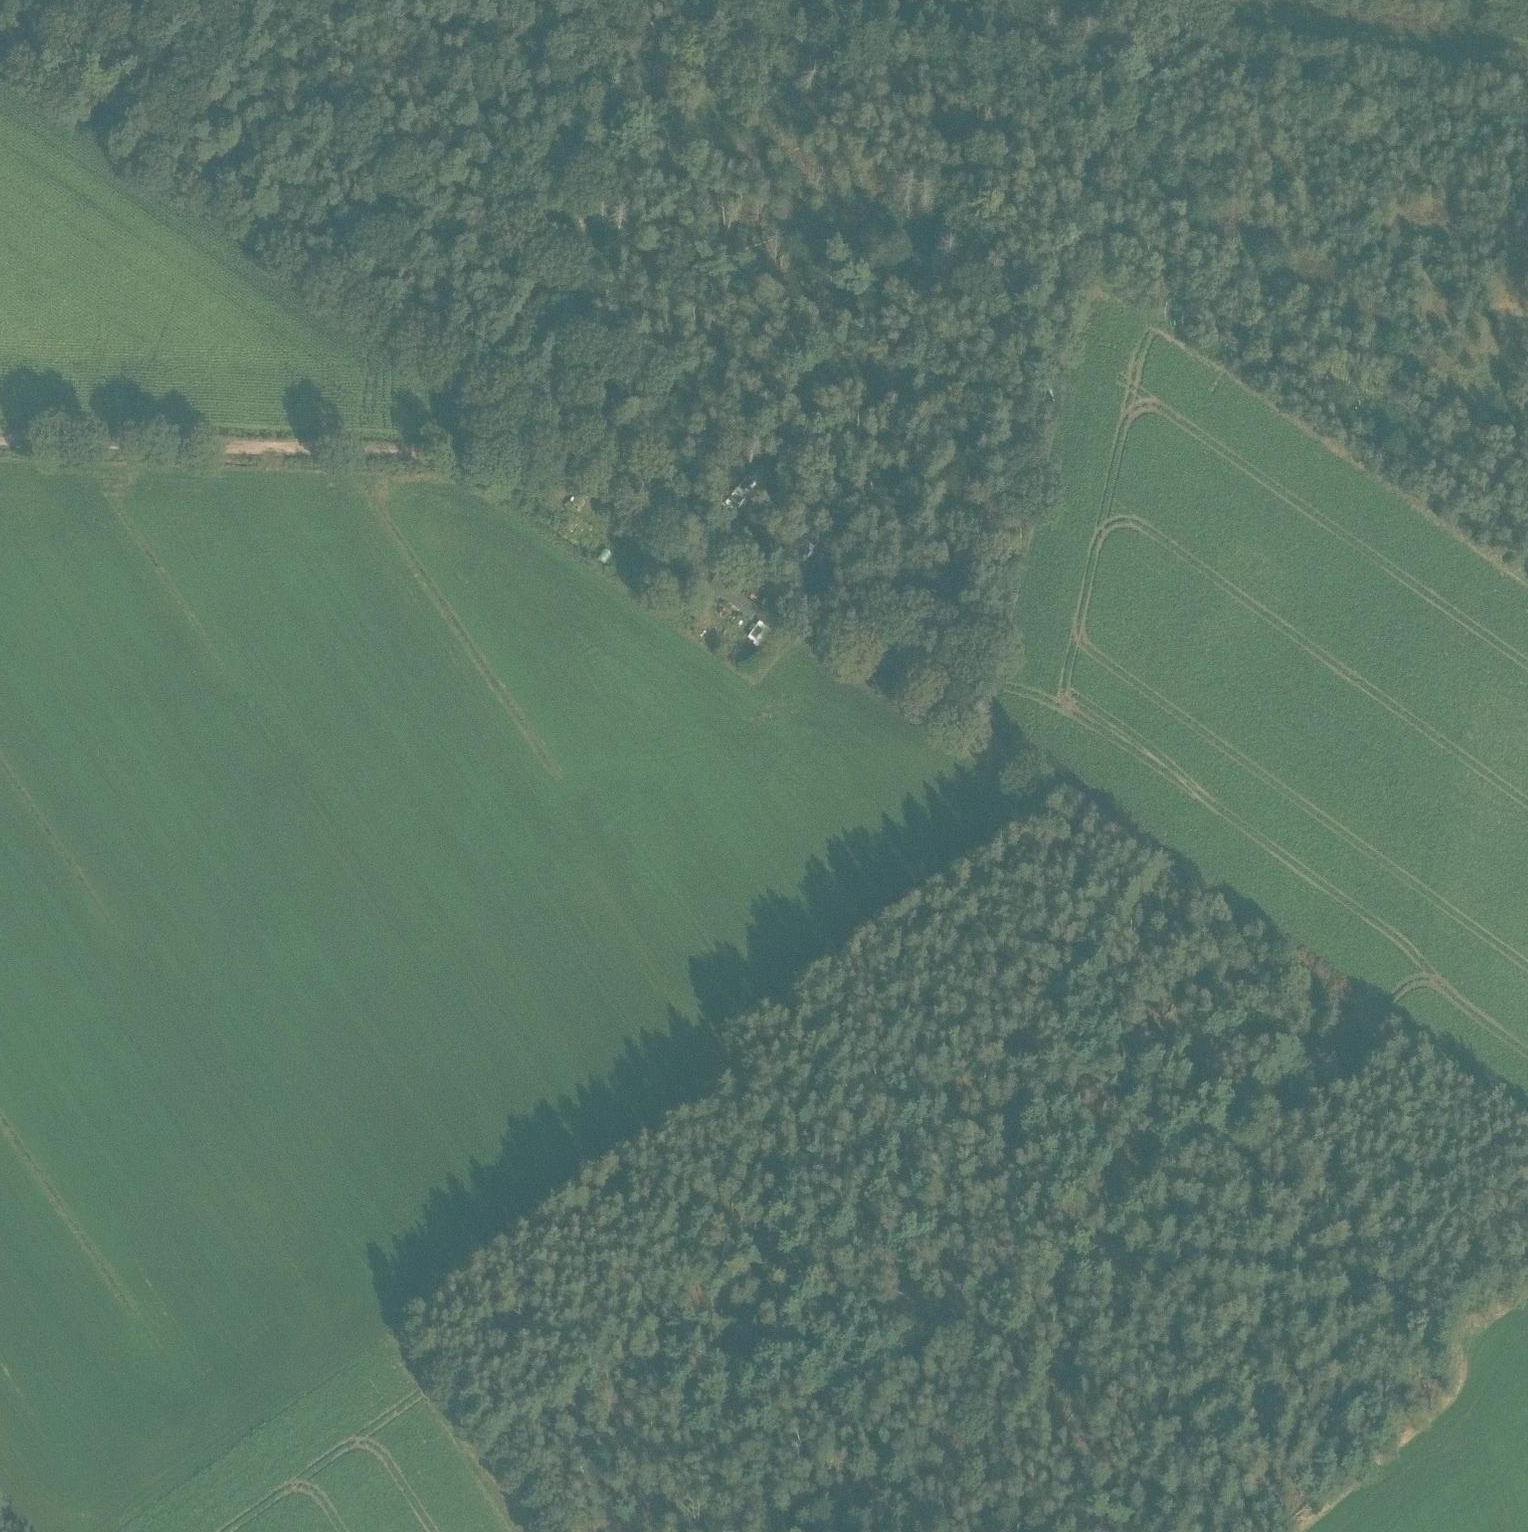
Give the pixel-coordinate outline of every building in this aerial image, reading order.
[(734,640),(746,645),(753,628),(741,624),(734,640)]
